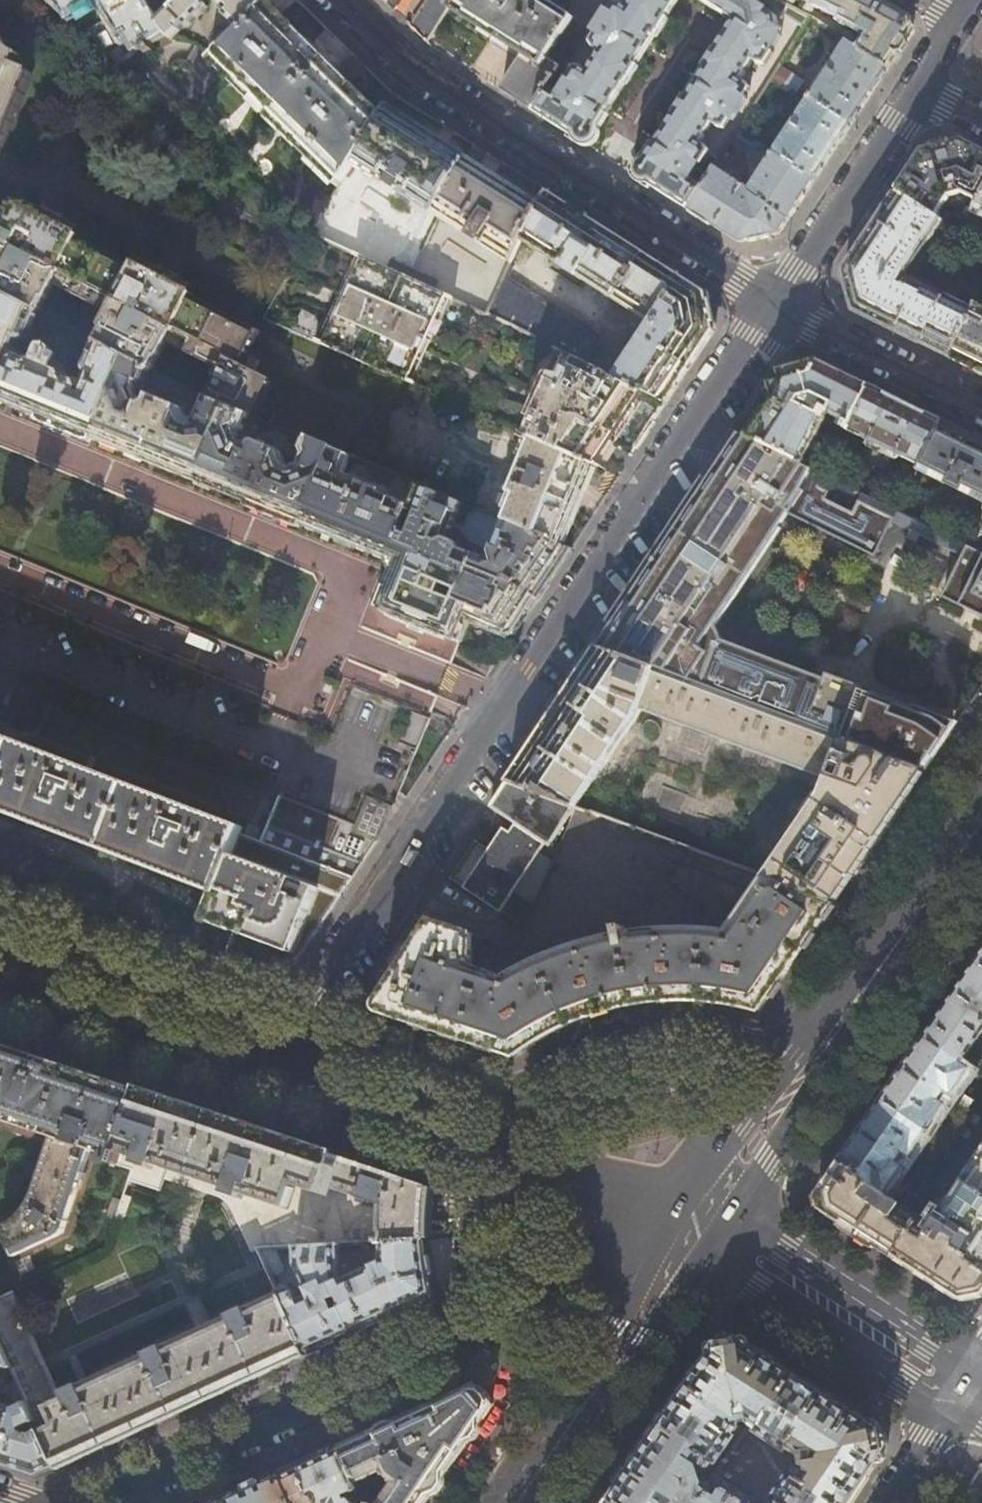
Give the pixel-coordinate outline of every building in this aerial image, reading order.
[(49,1),(68,17),(76,13),(80,13),(88,8),(90,4),(97,0),(51,0),(49,1)] [(124,37),(131,34),(141,49),(164,33),(159,25),(154,17),(144,0),(142,0),(136,4),(134,0),(101,0),(124,37)] [(154,17),(159,25),(183,0),(172,0),(154,17)] [(159,25),(164,33),(172,42),(176,37),(178,38),(189,26),(192,29),(212,9),(209,6),(214,0),(183,0),(159,25)] [(219,7),(226,13),(223,17),(238,32),(266,4),(269,0),(222,0),(219,7)] [(386,2),(394,10),(400,0),(387,0),(386,2)] [(447,10),(498,42),(522,56),(543,69),(548,61),(574,21),(541,0),(453,0),(447,10)] [(629,9),(624,6),(616,4),(611,13),(608,11),(595,32),(598,34),(592,43),(597,50),(601,53),(589,73),(585,70),(576,69),(565,62),(561,69),(559,71),(571,77),(568,81),(571,83),(562,97),(547,89),(533,111),(585,144),(588,146),(589,146),(591,145),(592,145),(593,145),(594,144),(595,143),(596,142),(596,141),(597,139),(597,138),(596,137),(596,136),(596,134),(595,133),(624,87),(626,88),(638,69),(635,67),(653,38),(656,40),(668,22),(666,20),(679,0),(635,0),(629,9)] [(725,18),(726,16),(733,21),(715,50),(713,49),(701,68),(705,70),(686,100),(683,98),(671,116),(673,117),(643,165),(642,165),(641,165),(640,166),(639,166),(638,167),(637,168),(636,169),(636,170),(636,172),(636,173),(636,174),(636,175),(637,177),(639,178),(687,209),(702,186),(691,179),(700,166),(702,167),(705,163),(713,168),(719,160),(710,155),(705,147),(701,145),(713,126),(717,128),(726,129),(731,122),(733,123),(747,101),(745,100),(749,91),(745,85),(740,81),(753,61),(757,64),(766,65),(773,54),(771,53),(780,37),(779,37),(781,33),(776,29),(777,27),(775,17),(752,3),(754,0),(697,0),(725,18)] [(806,1),(801,12),(808,16),(814,5),(839,18),(837,22),(845,26),(846,24),(864,34),(857,47),(888,68),(902,47),(912,32),(908,15),(881,0),(804,0),(806,1)] [(304,40),(266,4),(238,32),(212,59),(342,180),(351,166),(381,114),(335,70),(332,67),(307,43),(304,40)] [(28,70),(14,65),(18,54),(12,50),(4,42),(0,36),(0,138),(28,70)] [(869,97),(888,68),(857,47),(847,42),(832,65),(825,61),(822,67),(828,71),(811,97),(851,124),(869,97)] [(110,54),(120,63),(128,57),(121,47),(110,54)] [(561,69),(548,61),(543,69),(522,56),(501,90),(512,98),(533,111),(547,89),(559,71),(561,69)] [(778,66),(774,73),(798,88),(801,84),(799,80),(778,66)] [(793,96),(798,88),(774,73),(769,80),(793,96)] [(835,149),(851,124),(811,97),(796,121),(789,117),(786,122),(792,127),(775,153),(815,179),(835,149)] [(384,109),(381,114),(351,166),(433,217),(465,159),(430,138),(384,109)] [(734,136),(747,145),(752,137),(738,128),(734,136)] [(752,137),(747,145),(757,151),(762,144),(752,137)] [(896,191),(942,221),(958,241),(975,208),(981,194),(981,153),(978,150),(961,142),(923,152),(910,171),(896,191)] [(802,199),(815,179),(775,153),(761,174),(756,170),(752,175),(758,179),(748,193),(788,219),(802,199)] [(504,182),(465,159),(433,217),(436,218),(509,261),(519,241),(531,215),(539,203),(504,182)] [(712,170),(702,186),(687,209),(712,225),(740,242),(779,233),(788,219),(748,193),(728,180),(731,176),(726,172),(723,176),(712,170)] [(547,191),(539,203),(531,215),(519,241),(651,324),(615,378),(666,403),(679,383),(709,339),(714,331),(706,292),(690,282),(634,247),(565,203),(547,191)] [(942,221),(896,191),(866,238),(843,272),(854,310),(896,332),(949,358),(974,309),(907,276),(942,221)] [(7,296),(40,313),(70,328),(86,337),(96,342),(127,357),(150,369),(157,373),(190,390),(206,398),(227,408),(251,418),(269,378),(238,363),(253,335),(187,301),(191,293),(134,264),(129,272),(74,243),(78,235),(14,202),(10,211),(0,205),(0,292),(7,296)] [(409,264),(413,250),(351,229),(353,223),(328,215),(322,235),(409,264)] [(433,292),(410,281),(389,271),(362,259),(323,345),(408,383),(446,298),(433,292)] [(394,262),(389,271),(410,281),(414,272),(394,262)] [(537,340),(558,350),(580,361),(597,335),(506,279),(511,268),(507,266),(485,312),(538,339),(537,340)] [(438,283),(414,272),(410,281),(433,292),(438,283)] [(40,313),(7,296),(0,314),(0,404),(1,402),(36,417),(35,420),(48,425),(89,442),(90,439),(127,357),(96,342),(84,369),(85,373),(87,374),(81,389),(79,388),(78,384),(65,378),(66,374),(66,372),(65,370),(51,363),(55,354),(55,351),(53,348),(47,345),(44,346),(42,346),(36,361),(33,361),(32,362),(20,357),(13,361),(11,360),(19,342),(22,344),(27,341),(40,313)] [(977,303),(974,309),(949,358),(975,370),(981,374),(981,305),(977,303)] [(82,345),(86,337),(70,328),(66,336),(82,345)] [(615,378),(580,361),(558,350),(548,372),(554,374),(545,393),(541,392),(534,407),(538,408),(526,434),(593,464),(594,465),(610,440),(632,456),(644,438),(666,403),(615,378)] [(144,383),(150,369),(127,357),(90,439),(96,441),(126,454),(125,455),(141,461),(142,460),(162,468),(195,482),(227,408),(206,398),(197,421),(193,423),(188,422),(185,413),(151,399),(143,402),(138,400),(136,394),(140,385),(144,383)] [(849,431),(869,385),(844,373),(817,359),(778,369),(782,380),(769,384),(775,401),(760,423),(757,421),(748,436),(803,464),(824,421),(843,431),(845,428),(849,431)] [(187,399),(190,390),(157,373),(152,385),(187,399)] [(908,404),(869,385),(849,431),(870,441),(868,445),(895,459),(898,455),(920,465),(942,421),(908,404)] [(244,433),(251,418),(227,408),(195,482),(195,483),(210,489),(210,488),(246,503),(245,506),(261,512),(299,528),(300,525),(322,476),(299,466),(291,469),(285,466),(283,453),(258,443),(254,444),(253,448),(243,444),(239,435),(244,433)] [(942,421),(920,465),(917,470),(944,484),(942,487),(960,496),(962,492),(981,502),(981,440),(942,421)] [(929,526),(803,464),(748,436),(737,431),(707,477),(668,537),(595,646),(924,770),(946,738),(861,709),(863,703),(825,688),(829,679),(709,633),(704,629),(693,620),(751,530),(849,579),(842,592),(882,612),(921,537),(945,549),(951,537),(941,532),(929,526)] [(575,507),(593,464),(526,434),(523,439),(530,442),(510,493),(515,495),(508,511),(493,504),(489,513),(508,521),(560,543),(575,507)] [(304,456),(299,466),(322,476),(300,525),(336,539),(335,541),(338,542),(351,547),(351,546),(357,548),(385,560),(399,528),(407,508),(409,503),(344,476),(353,455),(308,436),(302,449),(304,456)] [(374,474),(391,481),(394,473),(378,466),(374,474)] [(417,482),(409,503),(407,508),(420,515),(412,533),(399,528),(385,560),(390,570),(385,584),(384,584),(375,607),(379,609),(378,610),(390,614),(389,617),(400,622),(409,625),(408,626),(424,633),(424,631),(443,639),(444,637),(458,603),(440,595),(444,585),(462,593),(477,558),(481,549),(469,544),(467,538),(463,536),(475,507),(417,482)] [(489,513),(475,507),(463,536),(467,538),(469,544),(481,549),(494,555),(497,566),(493,565),(489,566),(486,568),(485,562),(477,558),(462,593),(458,603),(444,637),(452,640),(457,642),(457,641),(461,643),(471,621),(513,635),(538,598),(540,599),(545,591),(549,585),(547,584),(571,548),(560,543),(508,521),(489,513)] [(933,516),(929,526),(941,532),(946,522),(933,516)] [(970,546),(981,552),(981,520),(970,546)] [(704,629),(756,549),(824,583),(842,592),(849,579),(751,530),(693,620),(704,629)] [(970,546),(968,545),(952,578),(981,593),(981,552),(970,546)] [(7,808),(68,832),(125,853),(215,888),(204,916),(233,927),(223,959),(261,972),(299,959),(340,897),(370,851),(377,840),(407,770),(430,714),(385,695),(344,679),(326,724),(296,711),(201,672),(101,631),(9,594),(0,590),(0,806),(7,808)] [(905,798),(924,770),(595,646),(551,712),(507,780),(575,807),(694,850),(834,902),(847,884),(878,838),(905,798)] [(429,708),(435,696),(401,680),(395,693),(429,708)] [(549,845),(575,807),(507,780),(489,807),(515,823),(545,842),(549,845)] [(534,906),(553,860),(539,851),(545,842),(515,823),(510,832),(502,827),(488,849),(475,840),(450,880),(499,912),(512,892),(534,906)] [(820,923),(834,902),(694,850),(669,880),(704,909),(703,931),(663,931),(646,932),(623,936),(621,929),(615,930),(616,937),(595,942),(560,953),(527,967),(506,979),(471,968),(471,937),(416,917),(397,946),(377,977),(390,1014),(422,1025),(487,1047),(516,1056),(530,1047),(548,1036),(569,1025),(585,1019),(596,1015),(613,1010),(633,1005),(665,1001),(677,999),(684,999),(703,1000),(725,1004),(760,1011),(771,994),(820,923)] [(981,1027),(981,949),(970,967),(923,1036),(959,1061),(981,1027)] [(968,1067),(959,1061),(923,1036),(899,1071),(861,1126),(837,1160),(883,1191),(901,1164),(892,1158),(899,1149),(907,1155),(941,1106),(950,1112),(956,1104),(947,1098),(943,1103),(934,1097),(941,1087),(949,1094),(968,1067)] [(53,1136),(35,1192),(30,1202),(23,1210),(15,1216),(6,1221),(0,1223),(0,1235),(9,1253),(60,1230),(91,1148),(114,1156),(136,1088),(101,1077),(62,1064),(23,1051),(0,1043),(0,1119),(53,1136)] [(190,1106),(136,1088),(114,1156),(112,1163),(131,1169),(127,1179),(160,1191),(169,1167),(233,1191),(231,1197),(237,1199),(260,1246),(262,1246),(278,1246),(298,1245),(341,1243),(353,1243),(425,1240),(426,1205),(428,1186),(385,1171),(334,1154),(288,1139),(240,1123),(190,1106)] [(962,1178),(981,1191),(981,1147),(962,1178)] [(883,1191),(837,1160),(826,1177),(819,1188),(824,1212),(856,1233),(934,1284),(958,1299),(981,1294),(981,1191),(962,1178),(932,1224),(883,1191)] [(104,1214),(113,1217),(120,1199),(111,1195),(104,1214)] [(451,1286),(445,1239),(425,1242),(427,1260),(428,1268),(430,1280),(433,1294),(451,1286)] [(425,1242),(425,1240),(353,1243),(354,1258),(361,1261),(372,1260),(378,1257),(378,1255),(386,1254),(386,1262),(346,1280),(346,1282),(336,1287),(340,1297),(344,1295),(350,1307),(346,1309),(351,1331),(391,1313),(433,1294),(430,1280),(428,1268),(427,1260),(425,1242)] [(344,1276),(341,1243),(298,1245),(299,1263),(313,1292),(302,1297),(296,1285),(292,1284),(280,1289),(283,1298),(306,1352),(325,1343),(351,1331),(346,1309),(342,1310),(336,1299),(340,1297),(336,1287),(346,1282),(346,1280),(344,1276)] [(287,1265),(278,1246),(262,1246),(273,1275),(286,1269),(287,1265)] [(10,1366),(27,1402),(37,1423),(40,1428),(55,1467),(95,1449),(149,1424),(204,1399),(255,1375),(306,1352),(283,1298),(246,1314),(243,1308),(230,1313),(233,1320),(167,1348),(164,1342),(146,1350),(150,1356),(83,1385),(80,1378),(63,1386),(66,1393),(56,1397),(6,1290),(0,1292),(0,1345),(10,1366)] [(851,1409),(774,1359),(739,1336),(714,1341),(696,1367),(676,1397),(651,1433),(625,1472),(607,1498),(616,1502),(751,1502),(754,1498),(720,1476),(714,1485),(707,1480),(696,1482),(694,1472),(705,1470),(709,1473),(741,1426),(738,1424),(737,1415),(747,1413),(748,1421),(757,1427),(755,1431),(786,1450),(788,1447),(797,1453),(804,1451),(806,1461),(798,1463),(795,1461),(767,1502),(851,1502),(877,1463),(885,1451),(879,1427),(851,1409)] [(10,1366),(0,1345),(0,1365),(10,1366)] [(356,1483),(380,1472),(382,1475),(386,1473),(393,1480),(379,1502),(425,1502),(447,1471),(492,1405),(487,1399),(480,1391),(475,1385),(403,1418),(338,1447),(356,1483)] [(492,1394),(485,1387),(480,1391),(487,1399),(492,1394)] [(0,1402),(0,1463),(36,1476),(45,1471),(55,1467),(40,1428),(31,1433),(21,1429),(19,1425),(28,1421),(31,1426),(37,1423),(27,1402),(13,1407),(0,1402)] [(279,1474),(292,1502),(357,1502),(347,1492),(358,1488),(356,1483),(338,1447),(308,1461),(279,1474)] [(279,1474),(223,1500),(216,1502),(292,1502),(279,1474)]
